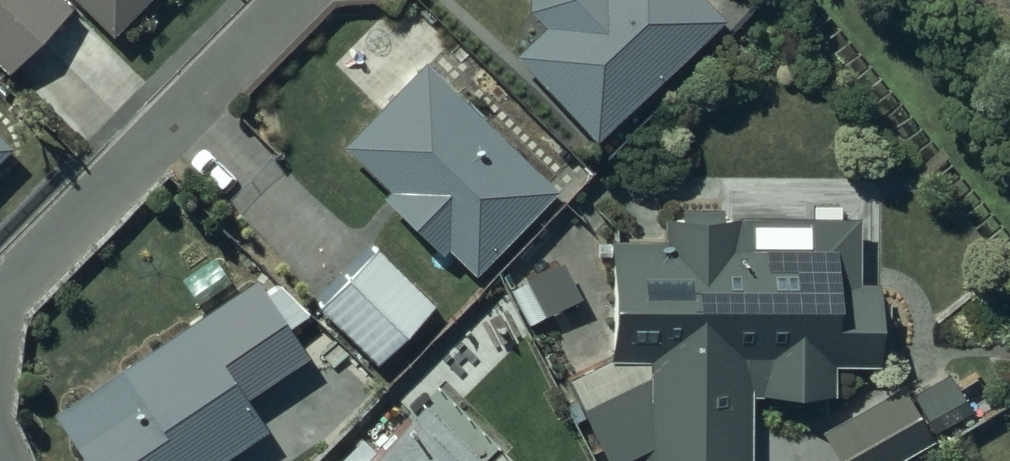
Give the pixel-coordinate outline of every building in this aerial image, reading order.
[(47,0),(0,0),(0,81),(8,89),(72,24),(47,0)] [(163,0),(58,0),(112,52),(163,0)] [(689,0),(530,0),(530,25),(548,44),(518,71),(597,155),(724,37),(689,0)] [(559,205),(421,73),(337,159),(386,207),(378,215),(437,272),(446,264),(475,292),(559,205)] [(871,236),(680,227),(672,251),(614,249),(611,366),(560,393),(596,460),(764,460),(766,417),(853,421),(854,383),(894,385),(898,288),(869,287),(871,236)] [(560,254),(510,283),(529,317),(580,288),(560,254)] [(434,315),(372,256),(312,319),(374,378),(434,315)] [(191,336),(55,426),(78,460),(237,460),(263,443),(191,336)] [(949,364),(911,388),(936,426),(973,403),(949,364)] [(419,418),(378,460),(464,460),(419,418)]
